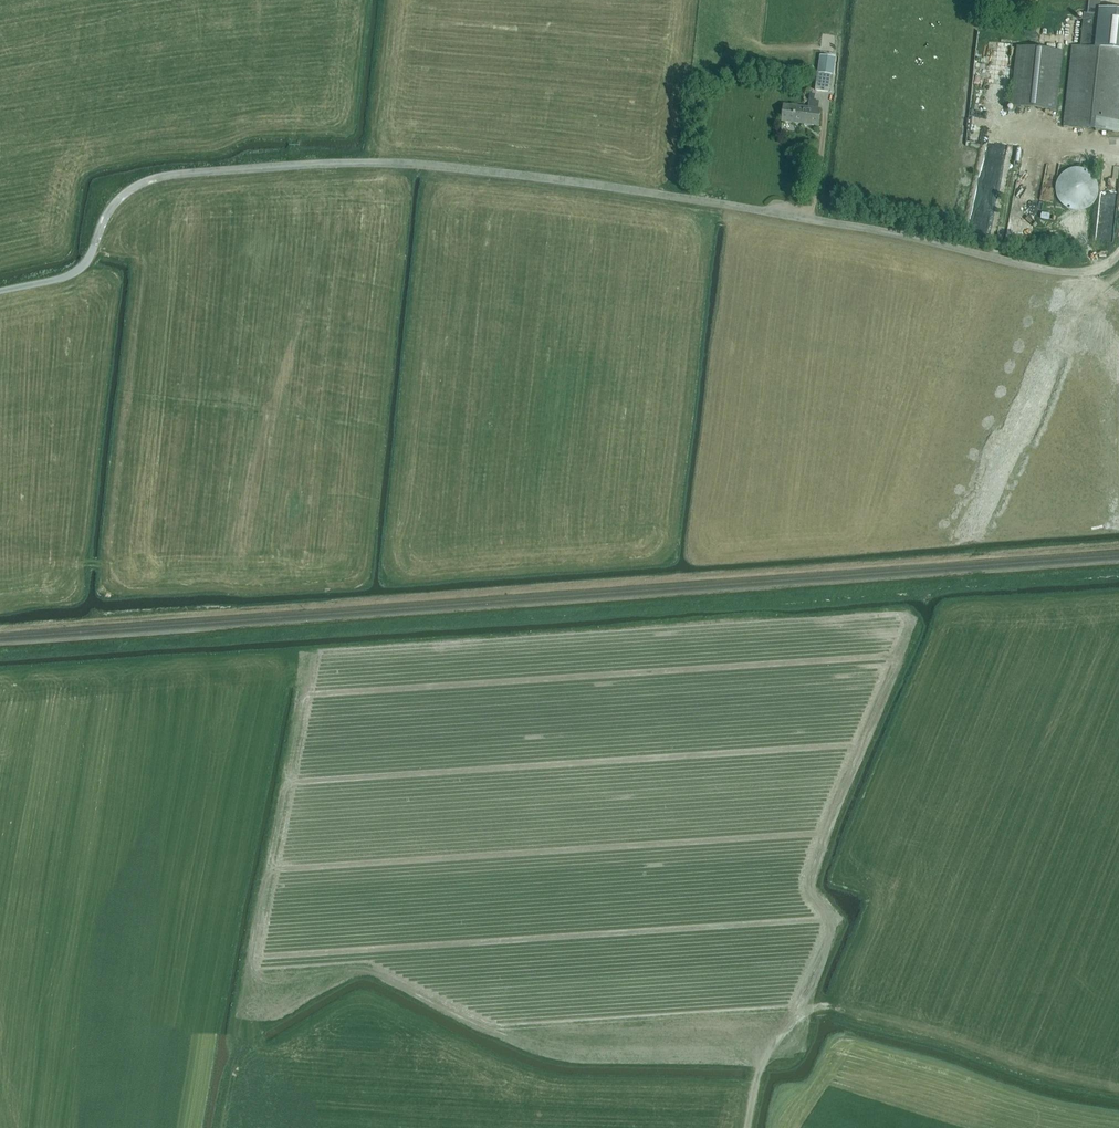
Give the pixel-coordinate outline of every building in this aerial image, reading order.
[(1072,46),(1063,127),(1118,132),(1118,10),(1100,8),(1100,0),(1099,0),(1089,0),(1088,13),(1084,13),(1080,46),(1080,47),(1072,46)] [(1061,24),(1061,14),(1049,13),(1049,23),(1061,24)] [(1010,107),(1057,111),(1063,51),(1009,45),(1008,55),(1015,56),(1010,107)] [(818,73),(833,74),(835,57),(820,55),(818,73)] [(831,92),(833,74),(818,73),(815,90),(831,92)] [(808,108),(796,106),(784,105),(782,121),(818,126),(821,109),(818,109),(819,102),(809,100),(808,108)] [(1080,169),(1076,169),(1072,169),(1069,170),(1066,172),(1063,174),(1060,177),(1058,180),(1056,183),(1055,187),(1055,190),(1055,194),(1056,198),(1058,201),(1060,204),(1063,207),(1066,209),(1069,210),(1072,211),(1076,212),(1080,211),(1083,210),(1087,209),(1090,207),(1092,204),(1095,201),(1096,198),(1097,194),(1097,190),(1097,187),(1096,183),(1095,180),(1092,177),(1090,174),(1087,172),(1083,170),(1080,169)] [(1022,232),(1027,202),(1015,199),(1010,230),(1022,232)] [(1099,241),(1116,242),(1117,206),(1100,205),(1099,241)]
